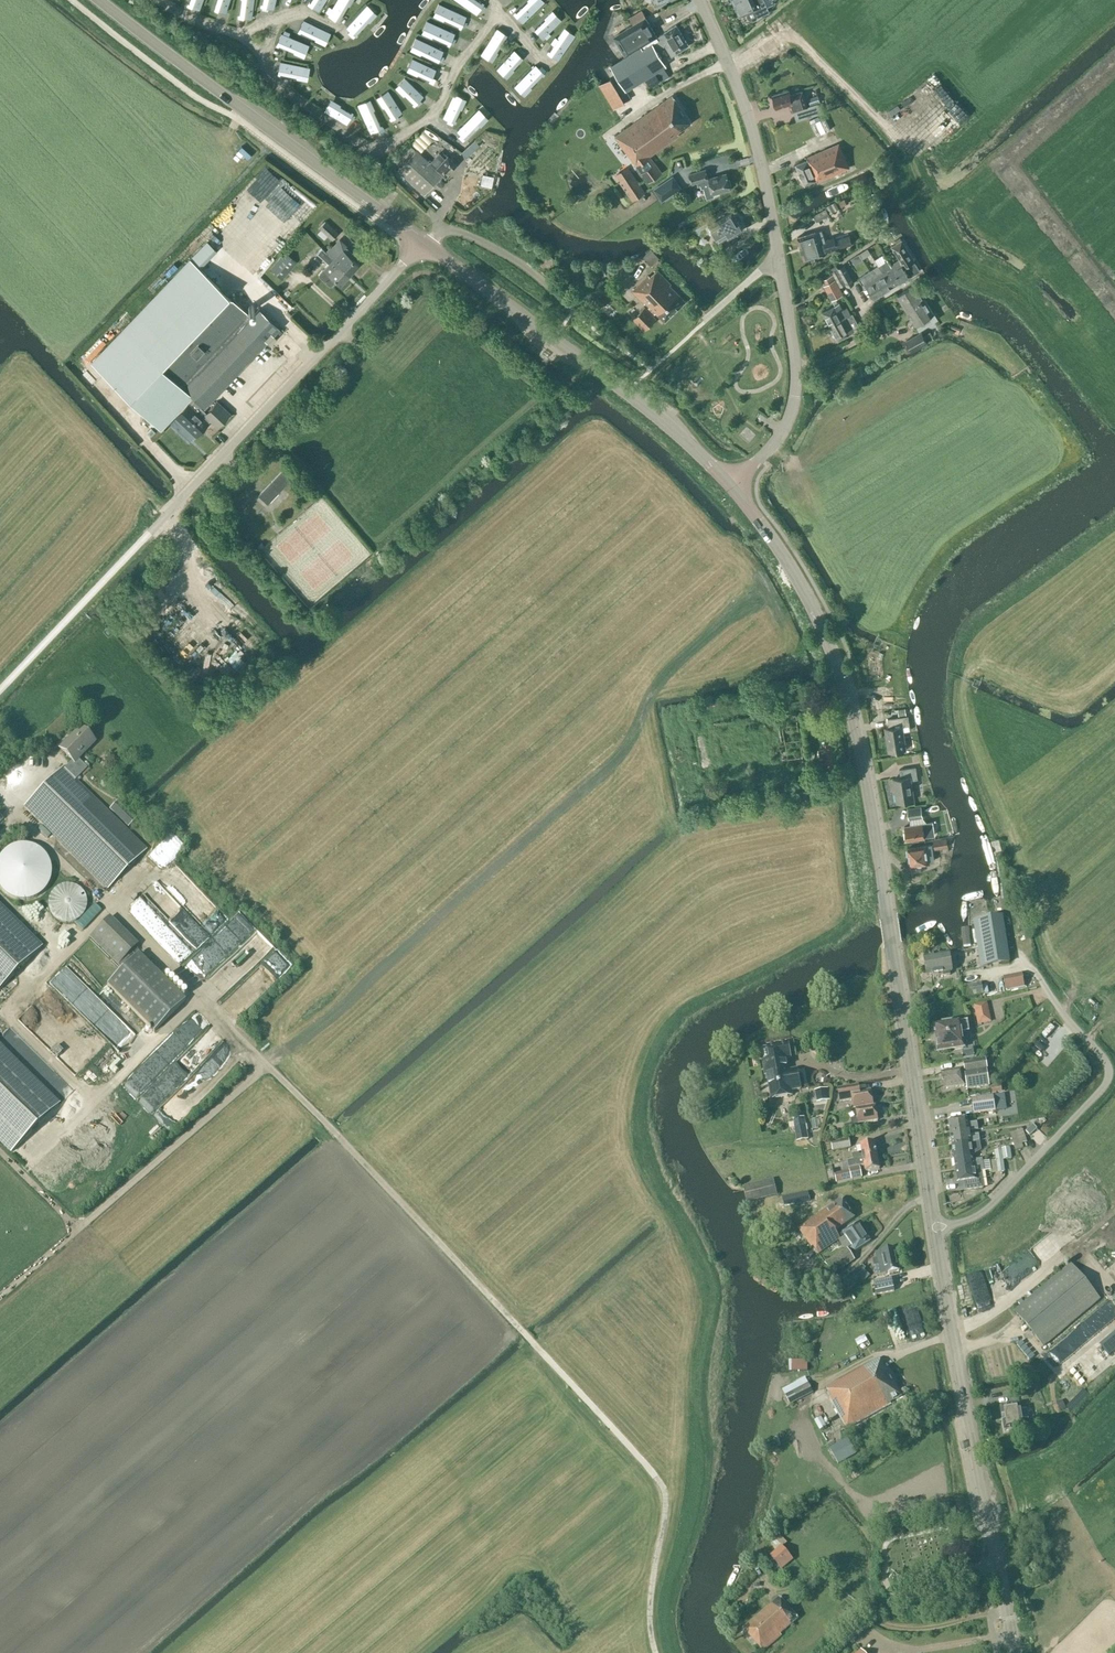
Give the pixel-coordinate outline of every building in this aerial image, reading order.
[(188,6),(199,10),(203,0),(190,0),(188,6)] [(224,11),(228,0),(215,0),(212,6),(224,11)] [(240,17),(251,19),(254,0),(242,0),(240,17)] [(262,7),(262,10),(267,11),(268,8),(273,9),(276,0),(264,0),(262,7)] [(309,5),(319,11),(326,0),(312,0),(309,5)] [(329,14),(328,16),(338,22),(350,1),(348,0),(337,0),(332,9),(329,7),(326,12),(329,14)] [(476,0),(457,0),(456,0),(476,14),(479,9),(482,11),(485,7),(482,5),(483,4),(476,0)] [(514,14),(522,23),(544,2),(539,6),(533,0),(529,0),(514,14)] [(740,16),(747,13),(747,16),(750,20),(753,21),(756,19),(758,17),(769,12),(764,0),(732,0),(740,16)] [(438,2),(432,14),(442,18),(443,17),(458,23),(458,25),(460,26),(465,14),(438,2)] [(348,34),(353,38),(371,18),(363,11),(367,6),(347,28),(350,31),(348,34)] [(545,17),(534,27),(542,36),(561,18),(551,8),(543,16),(545,17)] [(633,23),(645,16),(642,10),(629,18),(633,23)] [(676,25),(657,37),(645,18),(614,37),(626,56),(611,65),(627,90),(657,71),(662,80),(671,74),(657,50),(665,45),(672,56),(689,45),(676,25)] [(428,35),(453,46),(455,40),(452,38),(454,33),(427,21),(427,22),(433,24),(428,35)] [(329,35),(302,22),(297,33),(318,43),(323,32),(329,35)] [(562,34),(548,53),(558,60),(575,36),(575,35),(571,41),(562,34)] [(420,50),(437,58),(442,48),(415,35),(409,47),(419,52),(420,50)] [(311,48),(283,36),(279,47),(300,56),(305,46),(311,48)] [(500,36),(483,55),(493,64),(500,56),(499,55),(509,44),(500,36)] [(513,48),(496,67),(506,76),(513,68),(512,67),(522,56),(513,48)] [(417,72),(430,77),(435,67),(411,56),(406,68),(416,73),(417,72)] [(280,62),(278,73),(301,78),(303,67),(310,68),(280,62)] [(527,90),(543,73),(535,65),(514,87),(519,82),(527,90)] [(661,78),(657,72),(647,78),(650,85),(661,78)] [(419,100),(423,96),(404,78),(404,79),(409,83),(401,91),(415,104),(418,107),(422,103),(419,100)] [(611,78),(599,85),(613,109),(625,102),(611,78)] [(388,115),(390,118),(401,110),(387,89),(375,96),(382,105),(383,104),(390,114),(388,115)] [(775,103),(777,108),(789,105),(792,112),(807,107),(802,91),(791,95),(789,90),(773,95),(773,97),(772,99),(773,102),(775,103)] [(820,103),(818,95),(808,98),(810,106),(820,103)] [(662,173),(650,156),(680,135),(678,133),(692,123),(673,96),(615,136),(635,166),(634,167),(636,169),(638,167),(648,182),(662,173)] [(463,98),(445,116),(454,126),(462,118),(461,117),(472,106),(463,98)] [(367,126),(368,128),(380,123),(370,99),(357,104),(362,114),(363,114),(368,125),(367,126)] [(349,114),(331,103),(326,110),(345,121),(349,114)] [(478,112),(460,130),(469,139),(477,131),(476,130),(487,120),(478,112)] [(817,182),(849,168),(839,144),(807,158),(808,159),(796,164),(805,185),(816,180),(817,182)] [(398,170),(423,194),(442,174),(445,177),(456,165),(447,156),(444,159),(439,154),(430,163),(417,151),(410,158),(404,153),(395,163),(400,168),(398,170)] [(709,179),(706,170),(706,169),(689,174),(692,184),(698,183),(698,185),(700,185),(701,189),(704,189),(707,199),(714,196),(713,194),(730,189),(726,174),(709,179)] [(625,179),(620,172),(615,176),(632,201),(645,193),(632,174),(625,179)] [(682,188),(673,176),(653,189),(662,202),(682,188)] [(834,212),(830,204),(825,207),(826,209),(813,216),(817,222),(834,212)] [(732,237),(743,230),(732,211),(705,228),(710,235),(713,233),(719,242),(731,235),(732,237)] [(332,240),(338,233),(325,221),(319,228),(332,240)] [(819,241),(816,231),(797,237),(805,260),(823,254),(822,251),(825,250),(826,252),(837,248),(834,237),(819,241)] [(900,260),(891,265),(901,281),(910,276),(905,267),(915,261),(902,240),(892,247),(900,260)] [(327,253),(322,248),(317,253),(328,264),(319,274),(319,276),(329,285),(332,285),(336,280),(340,284),(349,274),(327,253)] [(332,249),(327,253),(349,274),(358,264),(350,257),(352,254),(352,253),(346,248),(344,248),(342,249),(337,254),(332,249)] [(296,262),(290,257),(285,252),(270,269),(282,279),(296,262)] [(644,258),(650,265),(657,259),(651,252),(644,258)] [(190,395),(195,399),(204,407),(279,328),(259,309),(251,317),(190,259),(92,364),(159,428),(190,395)] [(850,261),(843,265),(853,282),(860,279),(850,261)] [(843,265),(841,266),(837,268),(838,269),(846,284),(848,288),(854,284),(843,265)] [(882,271),(892,287),(901,281),(891,265),(882,271)] [(846,284),(838,269),(832,272),(840,287),(846,284)] [(633,291),(648,307),(654,314),(656,312),(665,322),(686,302),(670,285),(671,284),(658,270),(651,277),(649,276),(633,291)] [(884,292),(892,287),(882,271),(873,276),(884,292)] [(874,298),(884,292),(873,276),(864,282),(874,298)] [(832,300),(842,295),(835,281),(825,286),(832,300)] [(907,311),(924,299),(915,284),(897,295),(907,311)] [(933,314),(924,299),(907,311),(916,325),(924,320),(928,327),(938,321),(933,314)] [(823,312),(831,326),(842,319),(846,317),(839,303),(823,312)] [(656,319),(645,308),(634,319),(645,331),(656,319)] [(852,314),(846,317),(842,319),(842,320),(831,326),(838,340),(854,331),(860,328),(852,314)] [(928,343),(921,332),(905,341),(911,352),(928,343)] [(206,413),(202,409),(204,407),(195,399),(191,404),(188,402),(175,416),(196,436),(209,422),(210,420),(217,427),(230,413),(217,401),(206,413)] [(258,495),(267,503),(292,477),(284,469),(258,495)] [(888,719),(889,728),(885,729),(889,752),(906,749),(903,731),(911,730),(909,716),(888,719)] [(65,769),(76,780),(87,768),(78,760),(95,742),(80,727),(59,748),(72,761),(65,769)] [(64,769),(63,767),(24,807),(108,889),(147,850),(76,780),(65,769),(64,769)] [(911,781),(918,780),(916,767),(899,770),(900,778),(893,779),(897,803),(914,800),(911,781)] [(137,819),(118,800),(109,809),(128,828),(137,819)] [(922,817),(921,807),(908,809),(909,819),(922,817)] [(936,836),(934,822),(904,827),(906,841),(936,836)] [(172,831),(150,854),(163,867),(186,843),(172,831)] [(950,845),(948,836),(934,839),(936,847),(950,845)] [(0,886),(2,888),(4,890),(6,892),(9,894),(10,895),(13,896),(15,897),(17,897),(19,898),(22,898),(24,898),(27,898),(29,897),(31,897),(34,896),(37,895),(39,893),(42,891),(44,889),(45,888),(47,886),(48,883),(49,882),(50,881),(51,878),(51,876),(51,874),(51,873),(52,872),(52,870),(51,867),(51,865),(51,864),(51,862),(50,860),(49,858),(48,857),(47,854),(46,854),(45,852),(44,851),(42,849),(39,847),(38,846),(36,845),(34,844),(31,843),(28,842),(26,842),(24,842),(22,842),(20,842),(17,843),(15,843),(12,844),(10,846),(7,847),(6,849),(3,851),(2,853),(1,854),(0,855),(0,885),(0,886)] [(933,852),(932,845),(908,849),(910,866),(933,862),(932,852),(933,852)] [(171,888),(187,906),(192,901),(197,907),(207,898),(185,875),(171,888)] [(87,905),(87,902),(86,899),(85,896),(84,893),(82,890),(79,888),(76,886),(73,885),(70,884),(67,884),(64,885),(61,886),(58,888),(55,890),(53,892),(51,895),(50,898),(49,901),(49,904),(50,908),(51,911),(53,914),(55,916),(57,918),(60,920),(63,921),(66,922),(69,922),(73,921),(76,920),(79,919),(81,917),(83,914),(85,911),(86,908),(87,905)] [(0,905),(0,990),(43,946),(0,905)] [(1002,917),(973,921),(981,967),(1010,963),(1002,917)] [(90,937),(118,965),(137,946),(108,918),(90,937)] [(952,972),(949,953),(924,957),(927,976),(943,973),(944,976),(950,975),(950,972),(952,972)] [(186,1000),(155,970),(138,954),(107,985),(155,1032),(186,1000)] [(1025,987),(1022,973),(1003,977),(1005,991),(1025,987)] [(983,994),(981,982),(962,986),(965,998),(983,994)] [(992,1022),(987,1002),(973,1005),(978,1025),(992,1022)] [(934,1026),(938,1051),(964,1047),(961,1033),(969,1031),(968,1022),(960,1023),(960,1022),(934,1026)] [(792,1059),(788,1041),(766,1045),(766,1047),(762,1048),(771,1100),(791,1096),(791,1091),(800,1089),(798,1074),(790,1075),(787,1060),(792,1059)] [(0,1047),(0,1141),(12,1152),(58,1105),(0,1047)] [(973,1056),(972,1049),(962,1050),(963,1057),(973,1056)] [(941,1073),(944,1089),(967,1086),(967,1089),(989,1086),(985,1060),(961,1063),(962,1070),(941,1073)] [(874,1105),(871,1091),(855,1094),(854,1086),(838,1089),(841,1102),(853,1100),(854,1109),(874,1105)] [(830,1101),(828,1088),(814,1091),(817,1103),(830,1101)] [(995,1111),(995,1110),(993,1096),(971,1099),(974,1114),(995,1111)] [(878,1120),(876,1106),(856,1110),(857,1118),(851,1119),(852,1124),(844,1125),(846,1133),(860,1130),(859,1124),(878,1120)] [(809,1139),(805,1117),(792,1119),(795,1131),(796,1142),(809,1139)] [(950,1134),(969,1132),(978,1130),(977,1123),(968,1124),(967,1119),(949,1122),(950,1134)] [(1010,1132),(1017,1149),(1030,1144),(1024,1127),(1010,1132)] [(952,1146),(971,1144),(980,1141),(979,1135),(970,1136),(969,1132),(950,1134),(952,1146)] [(851,1148),(849,1138),(831,1141),(832,1151),(851,1148)] [(877,1156),(875,1142),(861,1145),(863,1155),(860,1156),(858,1154),(853,1155),(854,1160),(877,1156)] [(952,1146),(954,1159),(973,1156),(981,1151),(980,1143),(971,1144),(952,1146)] [(1003,1161),(1004,1160),(1012,1159),(1010,1148),(1001,1149),(1001,1150),(1003,1161)] [(1003,1161),(1001,1150),(994,1151),(997,1173),(1005,1172),(1004,1160),(1003,1161)] [(854,1160),(847,1161),(849,1168),(864,1166),(865,1172),(880,1169),(877,1156),(854,1160)] [(974,1168),(983,1161),(982,1159),(973,1160),(973,1156),(954,1159),(956,1171),(974,1168)] [(984,1172),(983,1161),(974,1168),(956,1171),(958,1183),(965,1182),(966,1191),(983,1188),(981,1172),(984,1172)] [(862,1178),(860,1169),(834,1174),(836,1184),(862,1178)] [(773,1181),(743,1187),(744,1190),(746,1199),(746,1201),(776,1194),(773,1181)] [(855,1218),(842,1198),(798,1227),(811,1247),(813,1246),(817,1253),(818,1252),(818,1253),(840,1239),(835,1231),(855,1218)] [(870,1241),(858,1223),(843,1234),(855,1252),(870,1241)] [(854,1260),(847,1249),(826,1263),(833,1274),(854,1260)] [(899,1271),(895,1249),(876,1253),(878,1260),(875,1260),(876,1266),(879,1265),(881,1275),(899,1271)] [(985,1268),(969,1270),(972,1292),(987,1289),(985,1280),(1003,1277),(1001,1263),(985,1266),(985,1268)] [(1100,1299),(1072,1265),(1071,1264),(1014,1311),(1044,1346),(1100,1299)] [(877,1295),(882,1294),(894,1291),(891,1278),(874,1282),(877,1295)] [(860,1348),(871,1345),(867,1333),(857,1336),(860,1348)] [(885,1369),(879,1358),(827,1388),(831,1397),(829,1398),(847,1430),(891,1406),(890,1403),(902,1396),(886,1368),(885,1369)] [(790,1404),(813,1392),(805,1378),(782,1390),(790,1404)] [(1001,1407),(1005,1431),(1024,1428),(1022,1420),(1028,1419),(1026,1409),(1021,1410),(1020,1404),(1001,1407)] [(1030,1426),(1032,1433),(1043,1430),(1041,1423),(1030,1426)] [(848,1439),(830,1449),(838,1464),(856,1454),(848,1439)] [(792,1560),(782,1547),(771,1556),(781,1569),(788,1563),(792,1560)] [(798,1619),(779,1597),(743,1628),(763,1652),(782,1636),(780,1634),(798,1619)]
